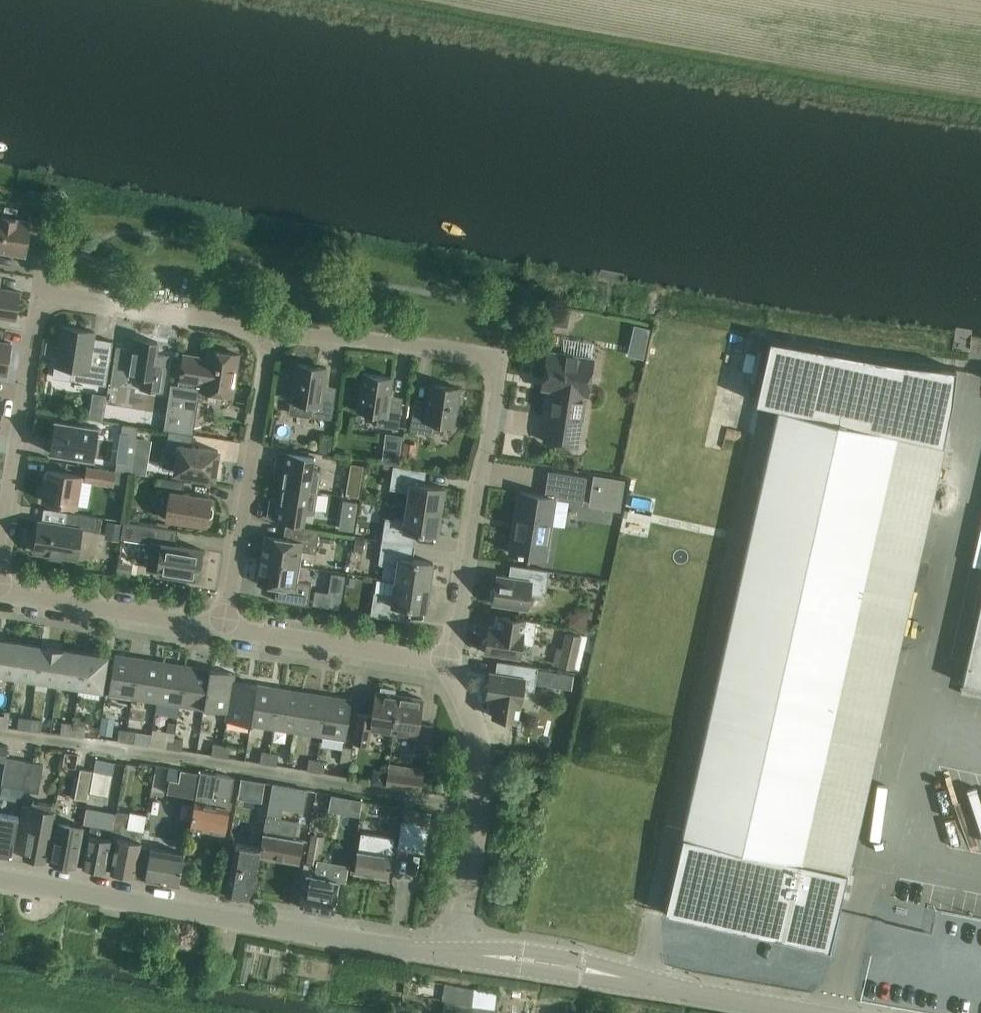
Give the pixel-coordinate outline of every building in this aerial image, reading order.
[(0,217),(0,251),(26,255),(31,222),(0,217)] [(16,319),(20,292),(1,289),(0,289),(0,317),(16,319)] [(555,309),(552,325),(561,326),(569,320),(571,311),(555,309)] [(107,385),(110,361),(113,341),(112,341),(111,347),(93,344),(95,332),(62,326),(54,377),(107,385)] [(634,326),(627,357),(643,361),(649,330),(634,326)] [(0,329),(0,372),(7,373),(12,343),(4,342),(6,330),(0,329)] [(133,338),(131,348),(116,346),(110,384),(118,386),(129,378),(129,375),(144,377),(142,389),(162,392),(168,356),(156,354),(158,342),(133,338)] [(683,835),(665,914),(830,951),(848,872),(801,861),(897,434),(943,444),(952,403),(956,370),(896,362),(770,339),(756,403),(779,408),(683,835)] [(164,430),(192,434),(198,398),(203,399),(204,392),(233,396),(239,355),(209,350),(208,359),(184,355),(180,386),(171,384),(164,430)] [(542,389),(552,390),(544,441),(579,447),(587,396),(588,396),(594,358),(568,354),(548,351),(542,389)] [(297,364),(291,401),(292,401),(313,404),(311,416),(330,419),(332,419),(333,412),(336,393),(324,391),(327,368),(297,364)] [(363,374),(360,393),(358,411),(379,415),(377,426),(398,430),(403,403),(390,401),(393,378),(363,374)] [(410,431),(432,435),(434,423),(455,426),(461,389),(431,384),(427,406),(414,405),(410,431)] [(99,428),(76,424),(56,421),(51,452),(94,459),(99,428)] [(131,472),(139,427),(123,424),(122,433),(129,435),(125,462),(118,461),(116,470),(131,472)] [(337,446),(341,430),(329,427),(325,443),(337,446)] [(192,434),(164,430),(169,431),(166,453),(178,455),(175,472),(215,479),(219,451),(192,447),(194,435),(192,434)] [(801,861),(848,872),(943,444),(897,434),(801,861)] [(384,449),(382,463),(399,465),(401,451),(384,449)] [(282,486),(317,492),(321,470),(313,469),(314,457),(279,451),(276,472),(284,473),(282,486)] [(147,476),(149,462),(133,459),(131,473),(147,476)] [(114,486),(117,471),(87,466),(85,481),(114,486)] [(408,506),(442,512),(445,488),(419,484),(421,471),(427,472),(427,471),(408,468),(395,466),(391,489),(410,492),(408,506)] [(77,506),(79,495),(82,476),(48,470),(43,501),(77,506)] [(587,477),(569,474),(549,471),(545,496),(522,492),(517,521),(520,521),(518,535),(513,534),(510,553),(546,559),(556,499),(583,503),(587,477)] [(185,482),(165,479),(161,478),(159,490),(171,492),(167,519),(207,525),(212,498),(183,493),(185,482)] [(360,481),(348,479),(346,492),(358,494),(360,481)] [(314,514),(317,492),(282,486),(280,499),(272,498),(269,519),(304,524),(306,513),(314,514)] [(345,500),(340,530),(353,532),(358,503),(345,500)] [(438,535),(442,512),(408,506),(405,521),(386,518),(383,541),(409,545),(411,531),(438,535)] [(39,522),(35,552),(77,558),(82,529),(97,532),(99,517),(68,512),(65,526),(39,522)] [(124,521),(122,539),(161,544),(157,571),(179,575),(178,578),(191,580),(191,577),(199,578),(203,550),(176,546),(179,530),(124,521)] [(122,524),(110,522),(107,538),(119,540),(122,524)] [(262,560),(300,566),(302,551),(317,553),(320,531),(286,525),(284,539),(266,536),(262,560)] [(407,559),(409,545),(383,541),(379,564),(385,565),(383,579),(395,581),(430,586),(434,563),(407,559)] [(297,581),(300,566),(262,560),(258,584),(277,587),(275,601),(308,606),(312,583),(297,581)] [(493,604),(528,609),(530,594),(546,596),(550,571),(522,567),(520,579),(498,575),(495,589),(492,592),(491,598),(493,602),(493,604)] [(426,610),(430,586),(395,581),(393,596),(375,593),(371,616),(404,621),(404,620),(398,619),(400,606),(426,610)] [(341,611),(343,597),(330,595),(328,609),(341,611)] [(964,683),(980,687),(980,608),(964,683)] [(522,644),(534,646),(538,622),(504,617),(502,629),(489,627),(488,639),(484,641),(483,647),(486,651),(485,653),(520,658),(522,644)] [(559,666),(575,669),(582,636),(566,633),(559,666)] [(21,644),(0,640),(0,673),(16,676),(21,644)] [(37,679),(42,647),(21,644),(16,676),(37,679)] [(64,651),(64,650),(47,647),(47,648),(42,647),(37,679),(59,682),(64,651)] [(80,686),(85,654),(64,651),(59,682),(80,686)] [(85,654),(80,686),(102,689),(107,657),(85,654)] [(134,698),(140,658),(115,655),(109,694),(134,698)] [(157,702),(163,662),(140,658),(134,698),(157,702)] [(181,705),(187,666),(163,662),(157,702),(181,705)] [(539,667),(525,665),(505,662),(503,674),(491,672),(489,684),(485,687),(484,693),(487,696),(487,698),(495,700),(493,717),(519,721),(523,689),(535,691),(539,667)] [(205,709),(211,670),(187,666),(181,705),(205,709)] [(227,721),(235,673),(211,670),(205,709),(228,713),(227,721)] [(251,725),(257,685),(234,681),(235,673),(227,721),(251,725)] [(562,674),(560,688),(572,690),(574,676),(562,674)] [(274,728),(281,689),(257,685),(251,725),(274,728)] [(298,732),(304,692),(281,689),(274,728),(298,732)] [(322,736),(328,696),(304,692),(298,732),(322,736)] [(369,745),(371,730),(393,733),(400,695),(377,692),(373,715),(359,713),(354,743),(369,745)] [(400,695),(393,733),(417,737),(414,753),(429,755),(434,725),(419,723),(423,699),(400,695)] [(328,696),(322,736),(346,740),(352,700),(328,696)] [(154,732),(160,718),(146,713),(141,727),(154,732)] [(19,717),(18,729),(30,730),(31,718),(19,717)] [(53,721),(43,720),(34,719),(32,730),(52,733),(53,721)] [(73,735),(74,724),(62,722),(61,734),(73,735)] [(85,737),(86,725),(74,724),(73,735),(85,737)] [(127,741),(128,730),(120,729),(118,740),(127,741)] [(128,730),(127,741),(135,742),(137,731),(128,730)] [(174,748),(176,738),(167,737),(166,747),(174,748)] [(176,738),(174,748),(183,750),(184,739),(176,738)] [(222,756),(223,745),(214,744),(212,755),(222,756)] [(223,745),(222,756),(229,757),(230,747),(223,745)] [(341,757),(351,759),(353,748),(343,747),(341,757)] [(269,763),(271,753),(262,751),(260,762),(269,763)] [(271,753),(269,763),(277,765),(279,754),(271,753)] [(32,775),(34,762),(5,758),(5,761),(1,785),(24,788),(23,791),(25,791),(27,775),(32,775)] [(316,771),(318,760),(309,759),(308,770),(316,771)] [(318,760),(316,771),(325,772),(326,762),(318,760)] [(27,775),(25,791),(39,793),(43,763),(34,762),(32,775),(27,775)] [(389,763),(386,784),(422,790),(425,769),(389,763)] [(92,771),(81,769),(75,798),(87,800),(92,771)] [(196,798),(200,774),(181,770),(178,781),(170,780),(167,793),(196,798)] [(94,771),(90,791),(109,795),(113,775),(112,774),(94,771)] [(197,798),(196,802),(192,826),(225,833),(231,801),(230,801),(234,777),(201,771),(200,774),(196,798),(197,798)] [(293,839),(296,827),(297,821),(281,818),(283,808),(304,812),(308,789),(273,783),(264,834),(266,834),(262,856),(299,862),(303,841),(293,839)] [(27,838),(24,858),(46,861),(49,842),(55,812),(52,811),(53,805),(34,802),(27,838)] [(113,829),(111,839),(117,841),(114,853),(111,873),(136,878),(142,847),(141,847),(147,814),(131,811),(131,814),(122,812),(116,811),(113,829)] [(12,856),(19,817),(0,813),(0,854),(12,856)] [(59,820),(58,828),(52,862),(75,867),(83,824),(59,820)] [(398,848),(426,853),(430,826),(403,821),(398,848)] [(87,849),(83,868),(105,872),(109,852),(111,839),(113,829),(91,825),(90,834),(87,849)] [(396,839),(363,833),(356,872),(388,878),(396,839)] [(252,898),(260,856),(261,847),(237,843),(233,864),(228,894),(252,898)] [(142,847),(136,878),(179,885),(185,855),(151,848),(151,849),(142,847)] [(306,877),(304,887),(301,907),(333,913),(339,883),(306,877)]
